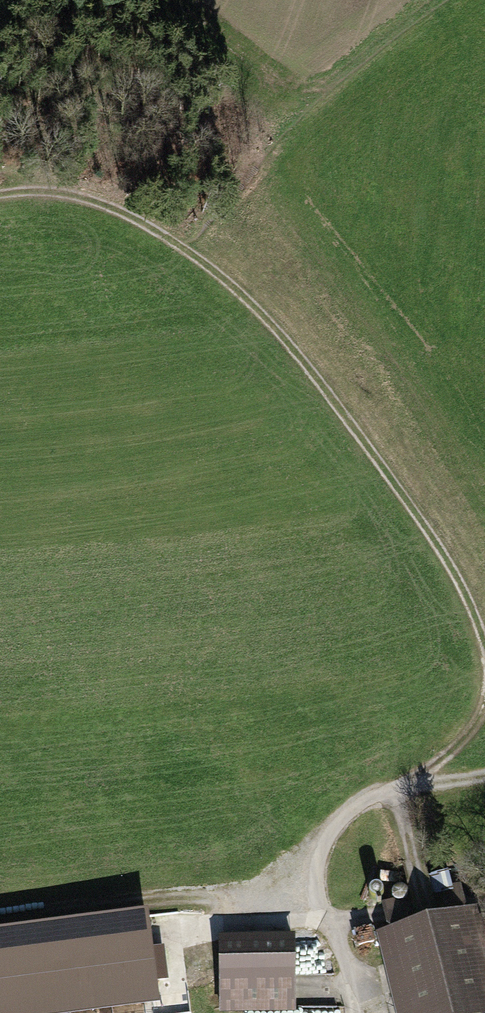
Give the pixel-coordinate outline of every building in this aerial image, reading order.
[(0,924),(0,1012),(55,1012),(159,1000),(147,905),(0,924)] [(386,940),(401,1012),(478,1012),(460,925),(386,940)] [(221,940),(222,1012),(292,1012),(291,939),(221,940)]
